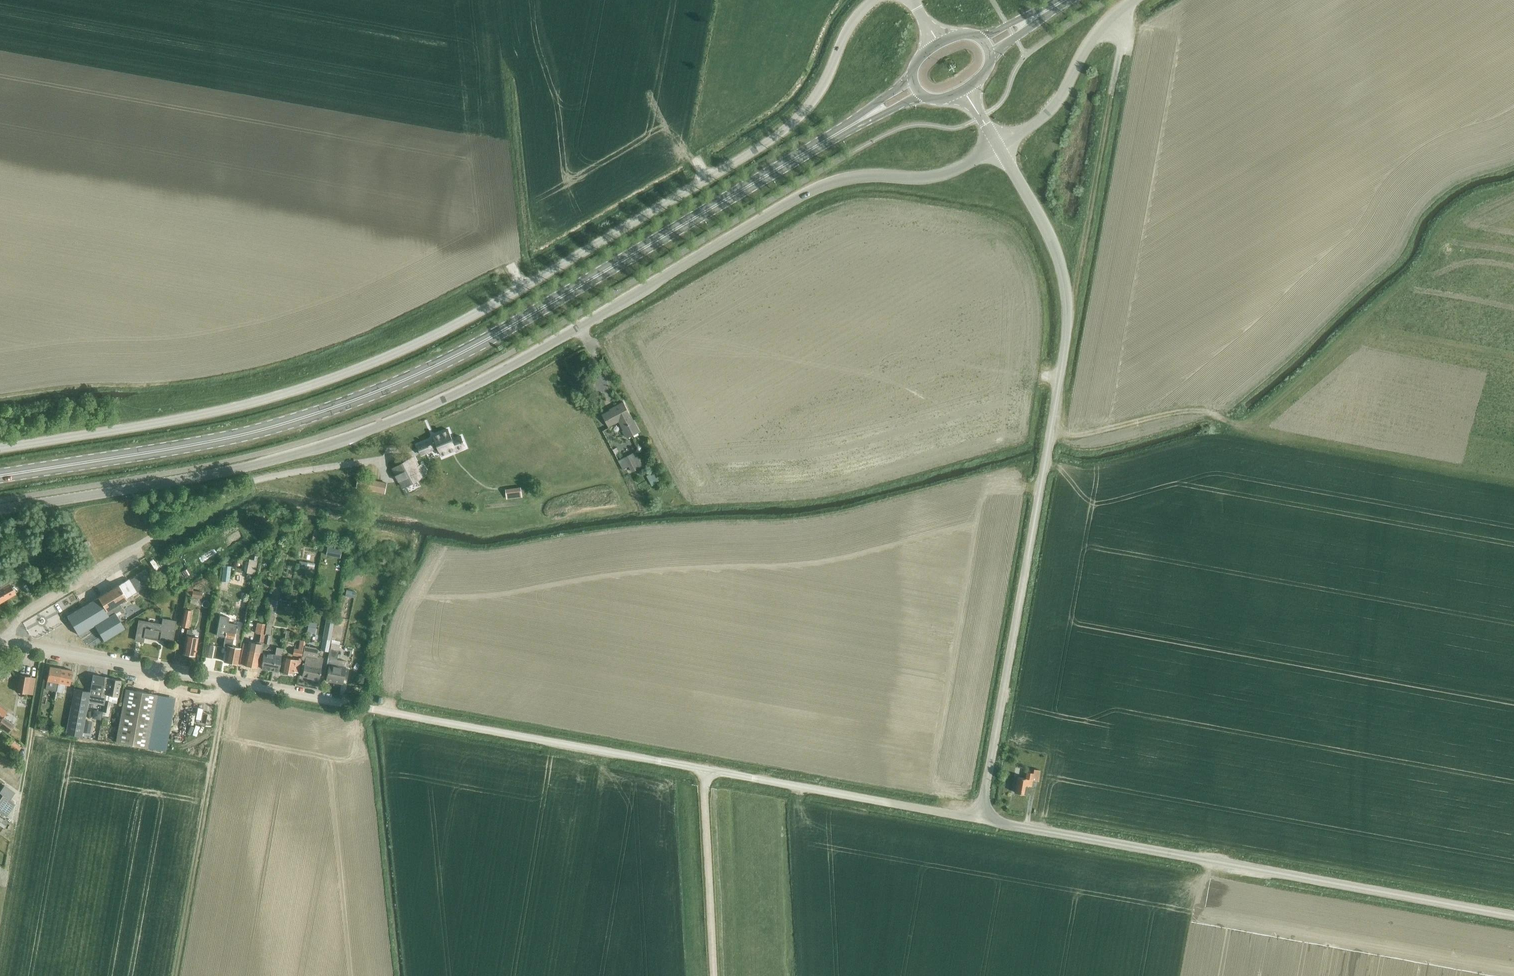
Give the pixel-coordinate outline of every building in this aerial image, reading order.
[(639,432),(623,402),(609,409),(610,411),(602,415),(608,426),(619,421),(628,438),(639,432)] [(418,444),(417,445),(421,455),(422,455),(422,454),(438,447),(442,456),(443,456),(442,455),(455,450),(456,452),(457,452),(457,451),(465,448),(465,449),(466,448),(464,443),(463,441),(461,436),(460,436),(460,437),(452,440),(448,429),(447,429),(447,430),(441,433),(442,435),(434,438),(418,445),(418,444)] [(632,471),(638,468),(630,453),(624,456),(632,471)] [(413,457),(393,469),(403,487),(427,474),(422,464),(418,466),(413,457)] [(646,475),(650,482),(657,478),(654,471),(646,475)] [(358,478),(357,487),(364,489),(364,488),(366,479),(358,478)] [(377,491),(385,493),(386,483),(379,482),(377,491)] [(521,487),(507,489),(508,498),(522,496),(521,487)] [(35,520),(29,522),(29,524),(31,528),(37,525),(36,522),(35,520)] [(317,540),(319,530),(313,529),(310,539),(317,540)] [(219,547),(224,545),(219,536),(214,538),(219,547)] [(256,575),(260,562),(252,560),(248,573),(256,575)] [(298,562),(297,567),(305,569),(313,570),(314,565),(306,563),(298,562)] [(3,601),(15,594),(5,577),(0,580),(0,596),(3,601)] [(203,578),(193,583),(194,587),(205,582),(203,578)] [(98,598),(67,616),(78,635),(94,625),(103,641),(124,628),(116,616),(123,611),(118,603),(126,598),(136,592),(128,579),(118,585),(97,597),(98,598)] [(192,592),(192,586),(188,586),(186,594),(191,595),(191,596),(200,598),(201,593),(192,592)] [(346,597),(356,599),(357,592),(347,590),(346,597)] [(264,634),(262,643),(263,643),(268,644),(270,635),(269,635),(275,600),(270,599),(265,624),(264,634)] [(191,610),(183,609),(180,626),(188,627),(191,610)] [(219,616),(216,635),(225,637),(223,645),(227,646),(224,662),(237,664),(240,648),(231,646),(232,639),(233,639),(234,633),(235,633),(237,624),(227,623),(228,617),(219,616)] [(333,620),(333,619),(326,618),(321,650),(328,651),(333,620)] [(171,641),(175,621),(162,619),(161,625),(138,620),(135,640),(142,642),(143,638),(159,641),(159,639),(171,641)] [(256,622),(254,632),(260,633),(264,634),(265,624),(256,622)] [(314,632),(315,623),(307,622),(306,630),(314,632)] [(187,629),(182,654),(194,656),(197,637),(191,636),(192,630),(187,629)] [(242,643),(238,664),(244,665),(256,667),(259,652),(261,652),(263,643),(262,643),(264,634),(260,633),(258,642),(255,642),(249,641),(248,644),(242,643)] [(213,644),(206,643),(204,656),(211,657),(213,644)] [(338,651),(339,645),(330,643),(329,649),(338,651)] [(301,656),(303,646),(299,646),(298,650),(293,649),(292,654),(301,656)] [(318,679),(322,659),(316,658),(318,649),(304,646),(301,659),(304,660),(301,676),(318,679)] [(277,671),(281,648),(275,647),(274,654),(263,653),(260,668),(277,671)] [(336,660),(338,651),(329,649),(327,658),(336,660)] [(298,672),(300,658),(298,658),(298,660),(283,657),(281,669),(280,671),(280,672),(292,674),(293,674),(292,674),(293,671),(298,672)] [(344,667),(328,664),(325,680),(341,683),(344,667)] [(49,666),(46,683),(45,689),(57,692),(61,669),(49,666)] [(72,671),(61,669),(57,692),(62,693),(64,684),(69,685),(72,671)] [(26,693),(29,677),(19,675),(16,692),(26,693)] [(89,692),(87,702),(104,705),(108,678),(92,675),(89,692)] [(120,680),(108,678),(104,705),(102,715),(108,716),(110,702),(116,703),(120,680)] [(87,702),(89,692),(74,689),(65,733),(81,736),(87,702)] [(147,748),(157,695),(125,689),(115,742),(147,748)] [(10,722),(2,716),(6,711),(0,706),(0,726),(7,732),(13,724),(10,722)] [(17,752),(21,748),(13,741),(9,746),(17,752)] [(1038,781),(1040,770),(1034,769),(1033,773),(1027,772),(1026,778),(1017,777),(1014,792),(1027,794),(1028,785),(1031,786),(1032,780),(1038,781)] [(4,815),(12,802),(6,798),(0,794),(0,812),(4,815)]
